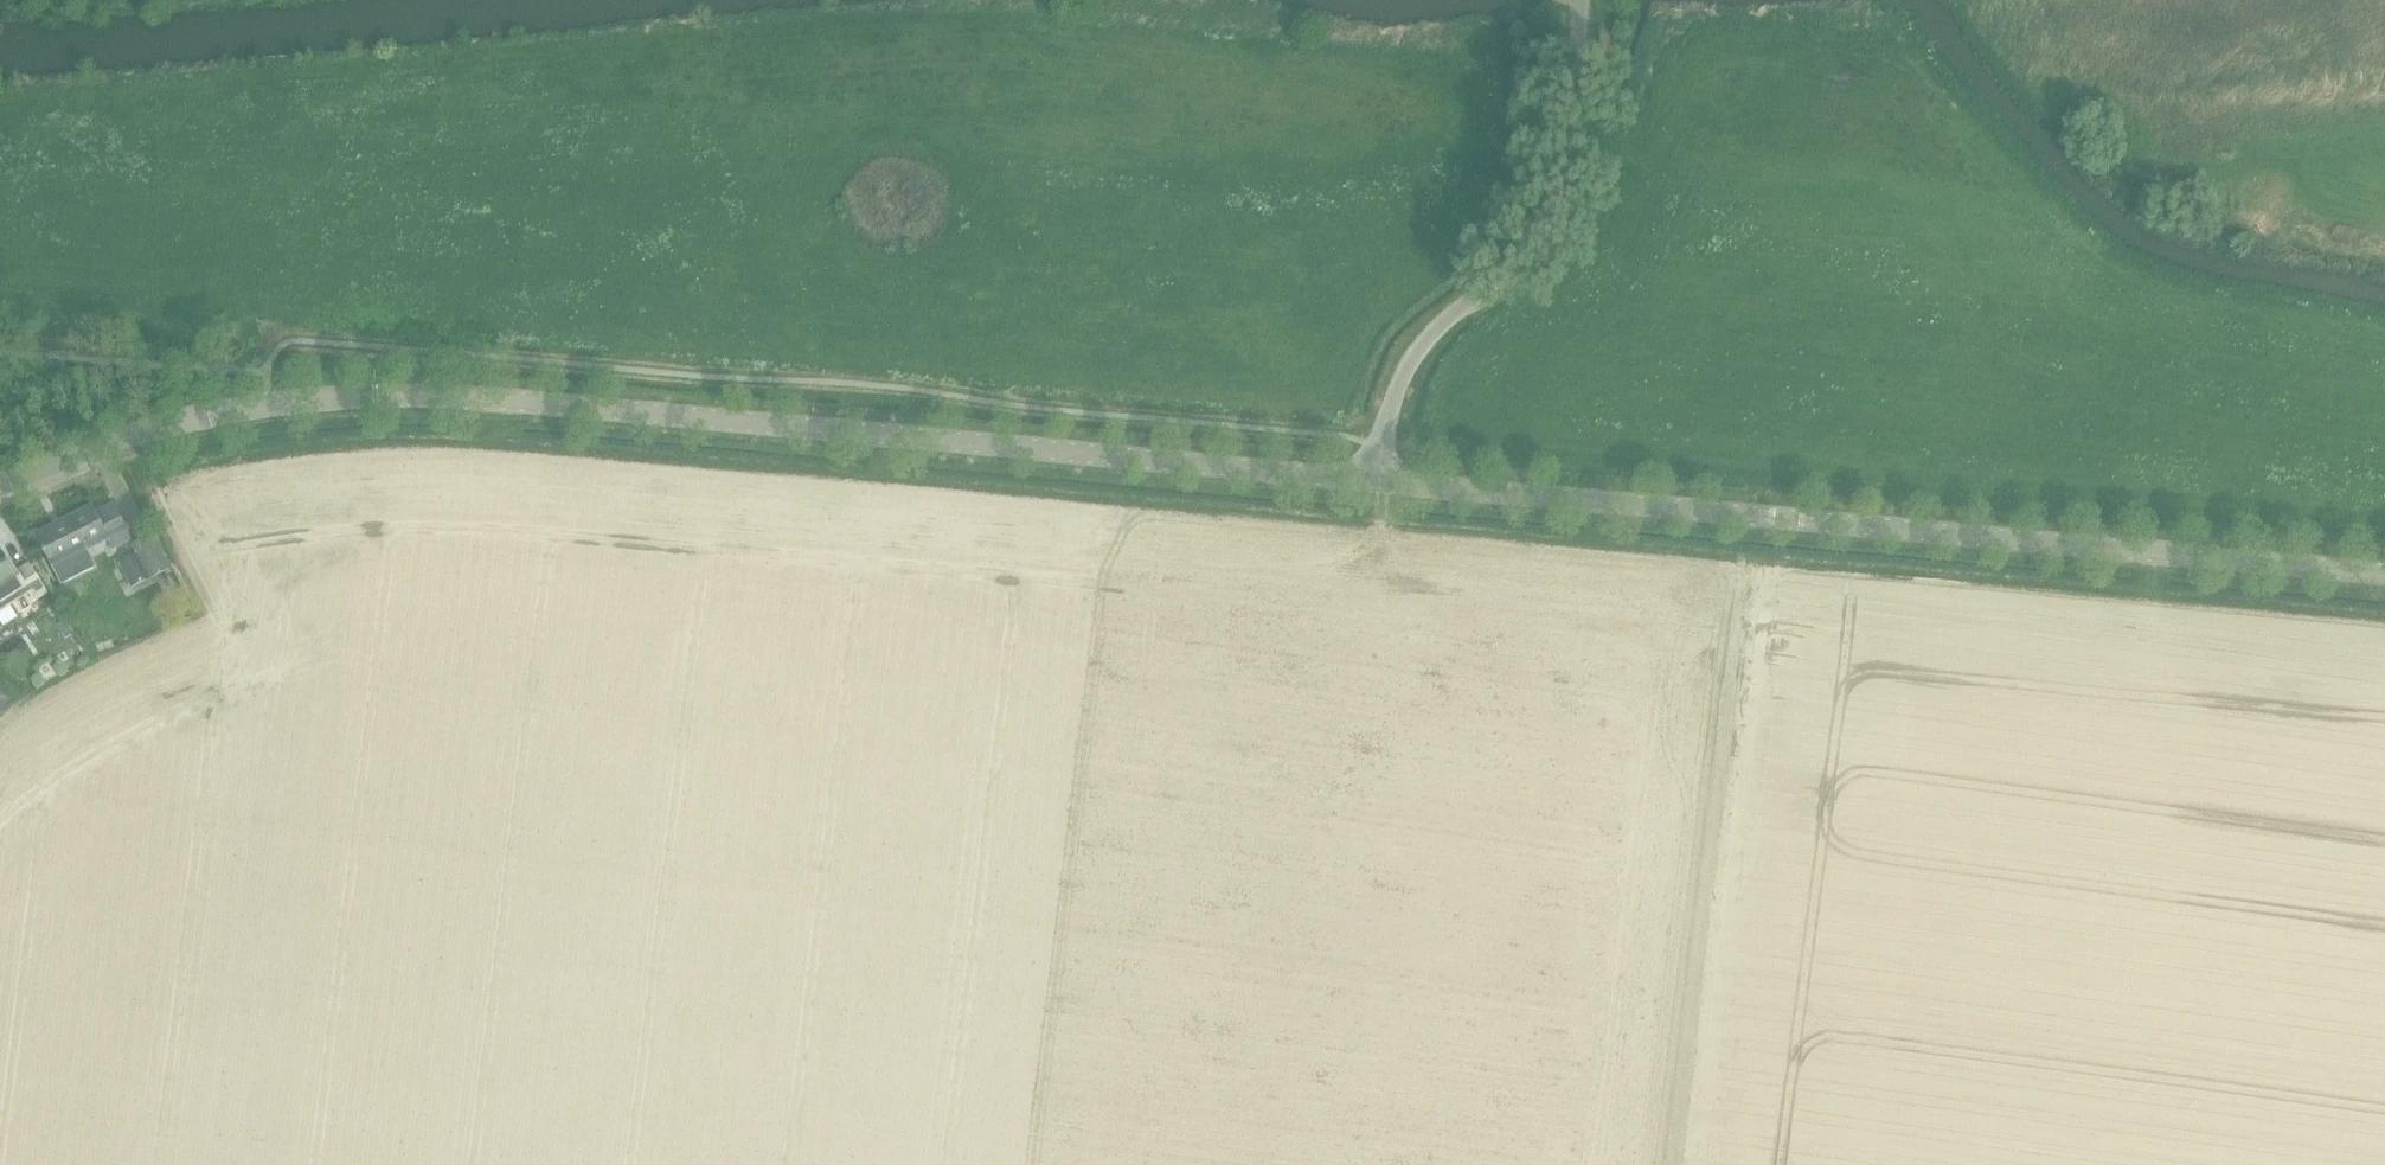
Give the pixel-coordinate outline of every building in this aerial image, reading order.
[(92,507),(37,535),(47,555),(54,568),(62,584),(96,567),(88,551),(109,541),(113,550),(131,541),(124,526),(114,506),(96,515),(92,507)] [(136,556),(121,565),(135,588),(171,566),(151,534),(130,546),(136,556)] [(20,616),(13,605),(29,594),(34,602),(48,594),(30,565),(18,573),(10,562),(0,568),(0,629),(20,616)]
